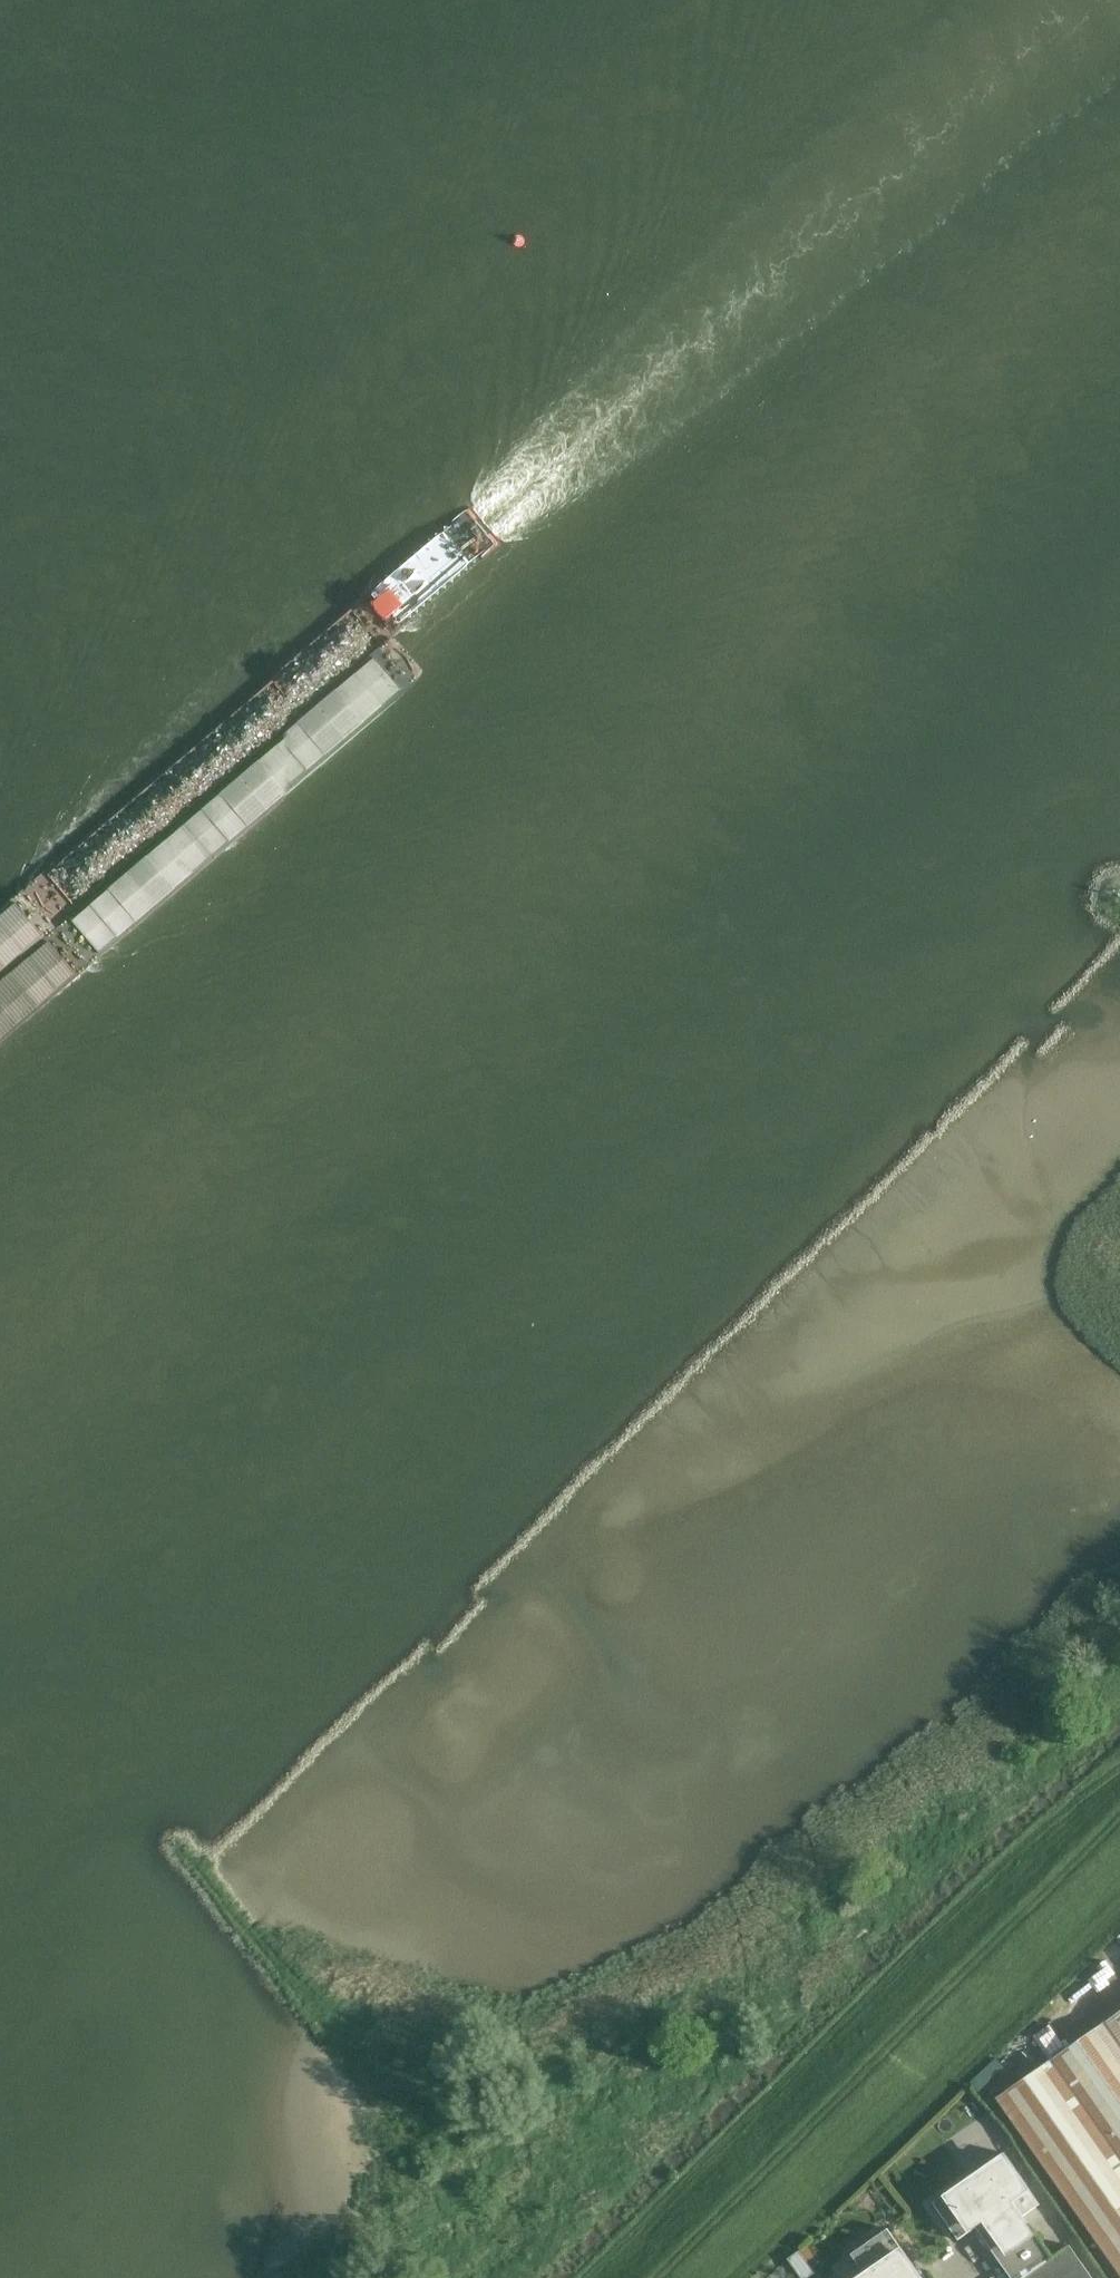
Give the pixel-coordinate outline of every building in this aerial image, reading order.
[(997,2098),(1119,2274),(1119,2012),(997,2098)] [(1011,2277),(1092,2277),(1070,2246),(1052,2258),(1023,2217),(1040,2205),(1030,2190),(1004,2153),(933,2204),(959,2241),(976,2228),(1011,2277)] [(888,2229),(852,2255),(864,2273),(857,2277),(922,2277),(888,2229)]
